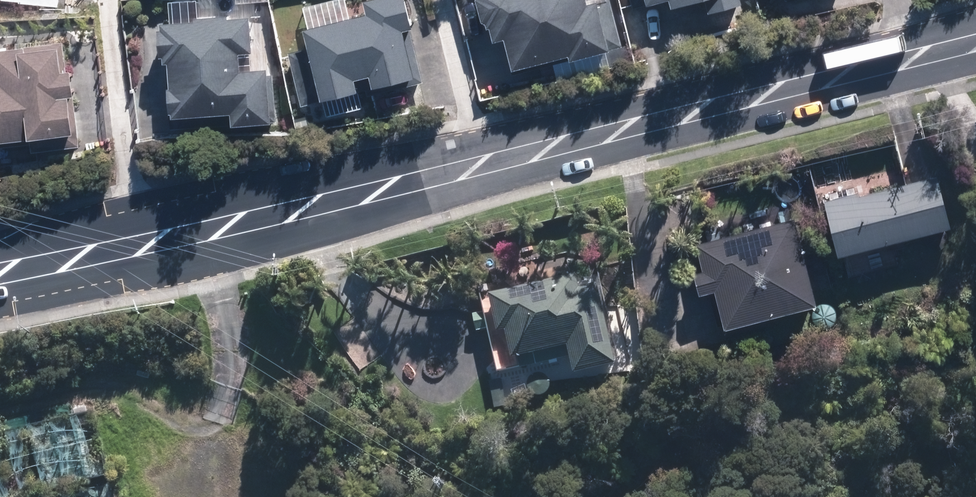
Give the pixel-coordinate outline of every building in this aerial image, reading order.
[(301,109),(354,96),(350,82),(362,78),(366,92),(421,78),(401,0),(385,0),(360,6),(363,18),(299,35),(303,52),(287,56),(301,109)] [(477,23),(483,22),(487,44),(502,40),(510,73),(619,48),(608,1),(581,7),(579,0),(472,0),(477,23)] [(735,10),(732,0),(640,0),(642,7),(663,1),(666,14),(698,6),(702,20),(735,10)] [(227,130),(271,130),(270,73),(236,74),(236,55),(247,55),(246,22),(167,23),(167,29),(154,30),(154,60),(168,60),(168,120),(227,119),(227,130)] [(68,100),(62,46),(0,53),(0,147),(65,139),(66,150),(76,149),(70,100),(68,100)] [(930,181),(815,206),(826,257),(941,232),(930,181)] [(700,274),(690,276),(695,299),(711,295),(720,332),(814,310),(794,223),(694,246),(700,274)] [(593,278),(485,299),(492,335),(499,333),(505,365),(562,354),(567,383),(612,375),(593,278)] [(42,496),(111,496),(106,476),(92,414),(0,436),(0,496),(38,496),(42,496)]
